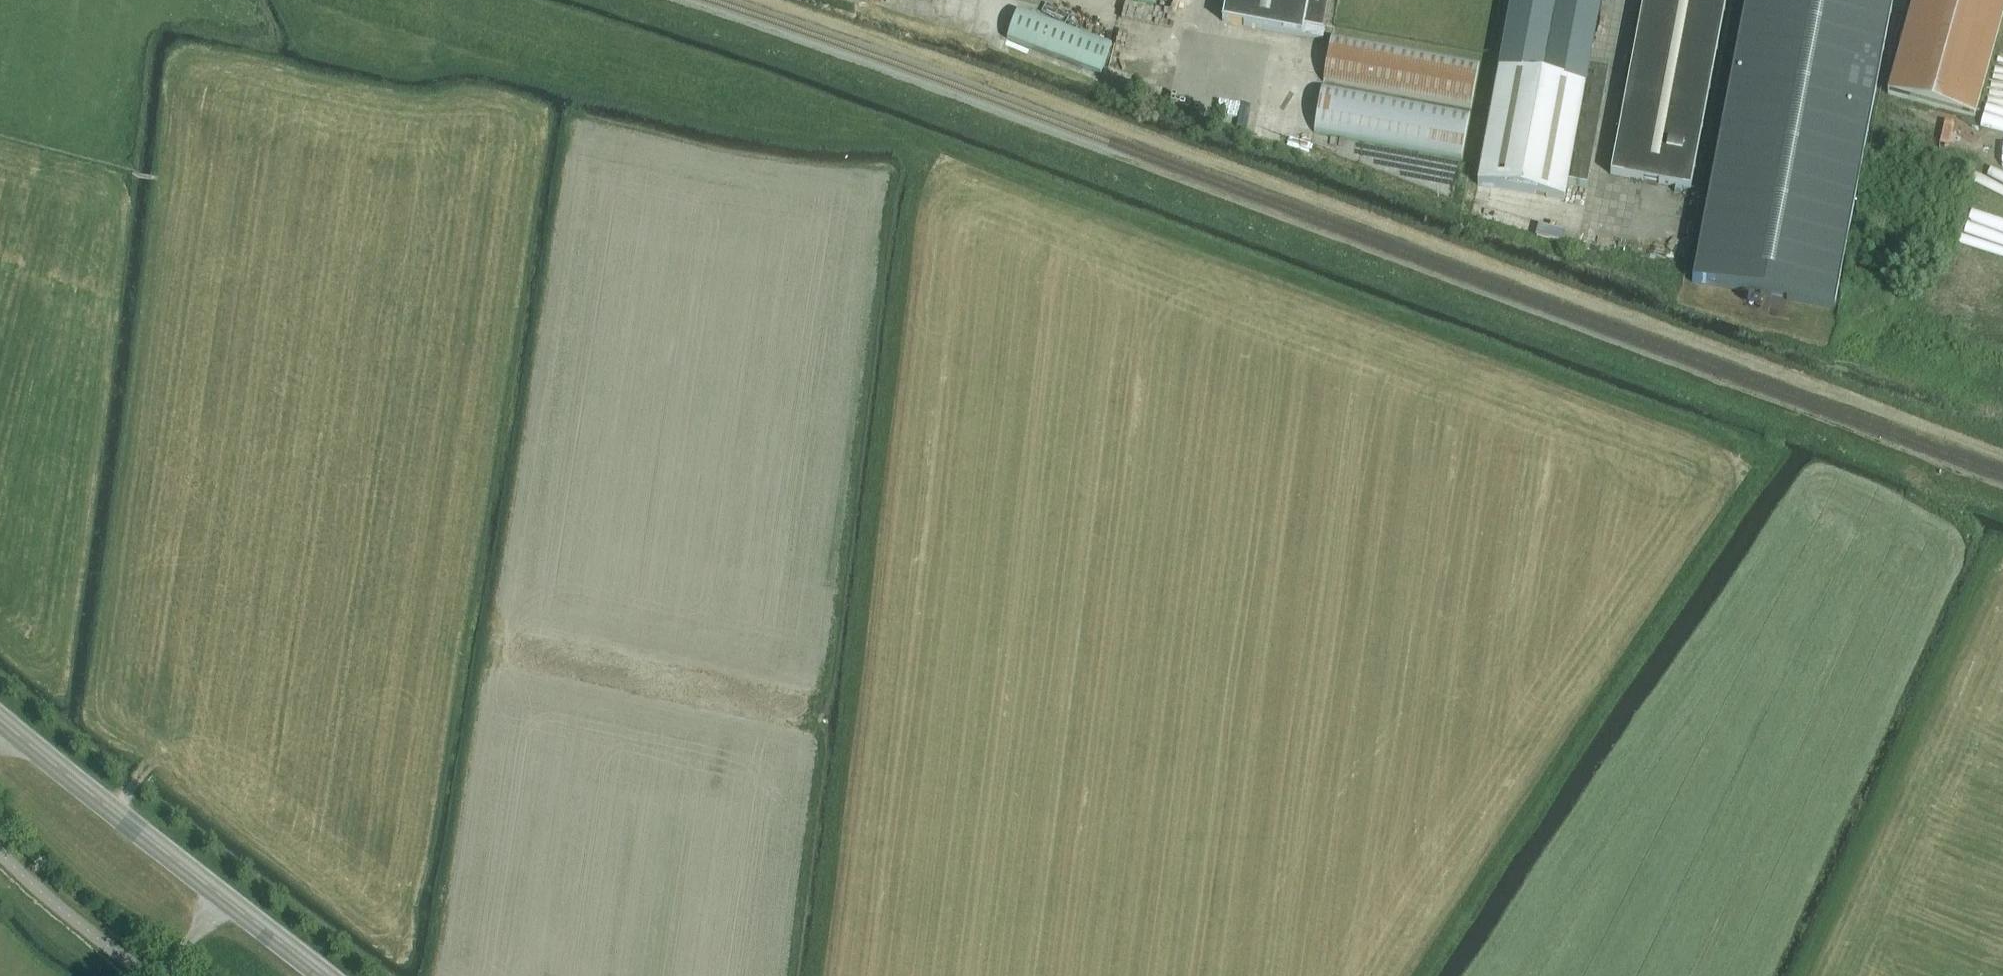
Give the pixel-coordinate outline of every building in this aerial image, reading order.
[(1324,28),(1329,0),(1226,0),(1222,21),(1303,35),(1324,39),(1326,29),(1324,28)] [(1478,184),(1564,201),(1567,184),(1586,188),(1608,73),(1589,69),(1602,0),(1512,0),(1499,70),(1478,184)] [(1691,189),(1727,0),(1644,0),(1611,174),(1691,189)] [(1835,308),(1893,0),(1746,0),(1692,281),(1835,308)] [(1888,94),(1974,118),(2002,15),(2002,0),(1914,0),(1888,94)] [(1018,9),(1008,38),(1101,73),(1111,44),(1018,9)] [(1333,34),(1324,81),(1472,109),(1480,61),(1333,34)] [(1462,159),(1471,112),(1323,85),(1314,132),(1462,159)]
